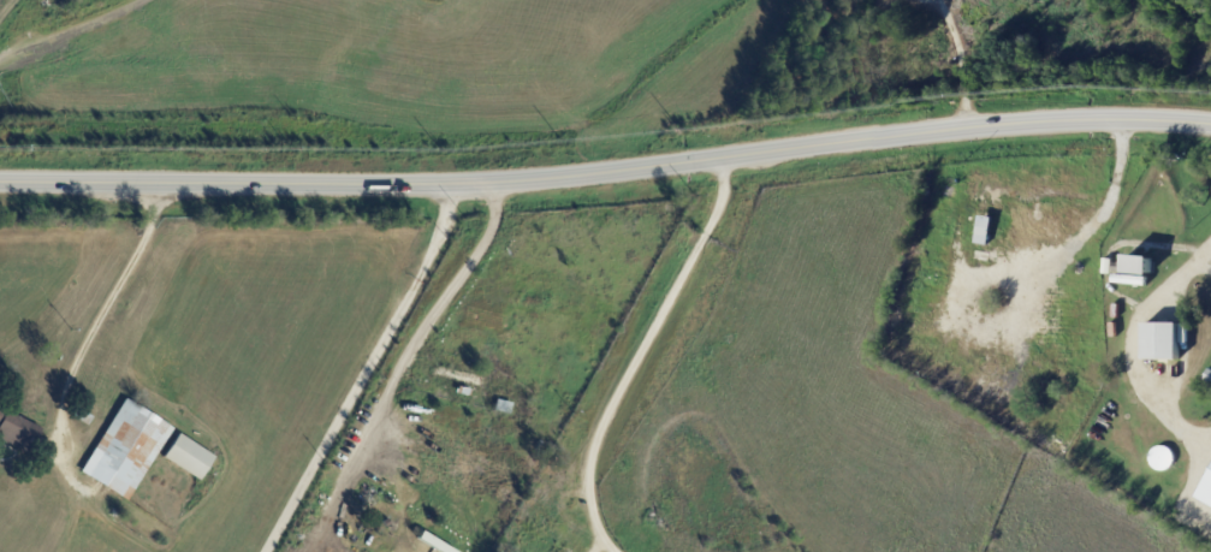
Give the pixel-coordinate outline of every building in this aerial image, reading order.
[(992,232),(990,245),(976,243),(981,215),(995,218),(992,232)] [(1129,255),(1153,257),(1152,277),(1127,274),(1129,255)] [(1136,285),(1115,283),(1116,275),(1148,278),(1148,281),(1150,281),(1150,283),(1148,283),(1147,286),(1136,285)] [(1146,324),(1180,325),(1180,361),(1168,361),(1168,364),(1157,364),(1157,361),(1145,361),(1145,358),(1142,358),(1142,356),(1145,356),(1146,324)] [(470,393),(458,390),(459,384),(432,378),(434,366),(488,379),(485,390),(471,386),(470,393)] [(127,503),(79,473),(125,400),(173,431),(127,503)] [(497,400),(512,404),(509,416),(493,411),(497,400)] [(26,455),(0,440),(0,407),(41,429),(38,433),(26,455)] [(87,427),(72,417),(77,409),(93,419),(87,427)] [(177,434),(214,458),(198,482),(162,458),(177,434)] [(1151,470),(1172,469),(1171,446),(1150,448),(1151,470)] [(1199,495),(1210,475),(1210,502),(1199,495)] [(360,503),(412,527),(409,536),(402,533),(399,540),(385,534),(388,527),(356,512),(360,503)] [(428,534),(419,551),(410,551),(426,523),(463,542),(458,551),(428,534)]
